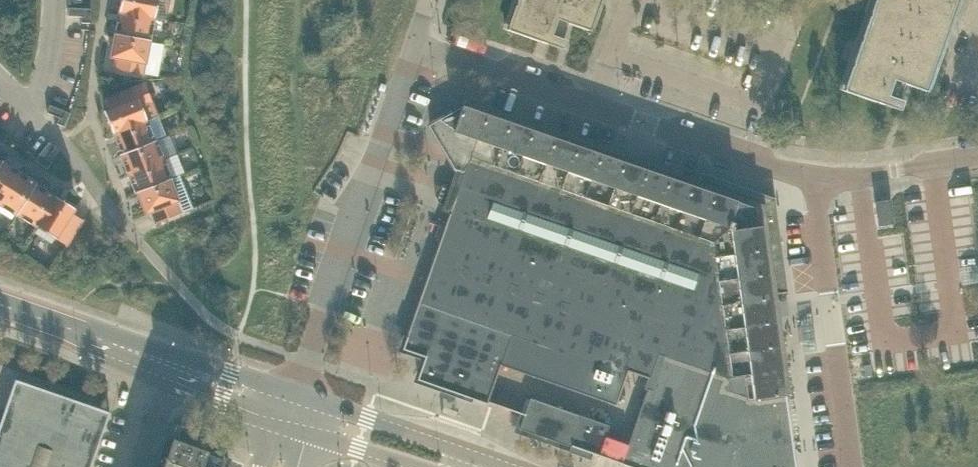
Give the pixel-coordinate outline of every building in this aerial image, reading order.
[(119,10),(155,17),(158,0),(121,0),(119,10)] [(505,28),(562,48),(565,38),(560,36),(565,21),(588,29),(598,0),(515,0),(505,28)] [(841,89),(898,108),(901,99),(896,97),(902,82),(914,86),(924,90),(955,0),(872,0),(841,89)] [(82,7),(76,7),(69,7),(68,15),(82,15),(82,7)] [(82,22),(83,22),(90,22),(91,8),(82,7),(82,15),(82,22)] [(115,32),(150,39),(154,17),(155,17),(119,10),(115,32)] [(146,62),(150,39),(115,32),(110,56),(116,57),(114,67),(143,73),(145,62),(146,62)] [(104,109),(113,132),(147,118),(138,96),(137,96),(133,86),(106,97),(110,107),(104,109)] [(553,130),(465,99),(463,104),(430,124),(455,170),(453,178),(451,183),(449,183),(448,183),(446,183),(444,183),(442,184),(441,185),(439,186),(438,188),(437,189),(437,190),(437,191),(436,193),(436,195),(437,197),(437,198),(438,200),(439,201),(441,203),(442,204),(443,204),(442,209),(450,212),(422,292),(422,293),(403,348),(425,356),(417,378),(487,402),(511,334),(648,382),(658,352),(663,354),(651,388),(648,387),(632,432),(530,397),(524,414),(520,427),(553,439),(634,466),(796,466),(795,461),(785,392),(790,391),(788,373),(778,304),(776,292),(788,290),(775,197),(702,172),(699,181),(643,161),(553,130)] [(62,109),(60,108),(50,104),(47,111),(60,116),(62,109)] [(57,122),(59,123),(65,126),(71,112),(62,109),(60,116),(57,122)] [(120,153),(156,139),(156,138),(155,139),(147,119),(147,118),(113,132),(121,152),(120,153)] [(127,172),(164,158),(156,139),(120,153),(127,172)] [(49,141),(42,150),(41,152),(47,157),(55,146),(49,141)] [(47,168),(49,165),(52,161),(47,157),(41,152),(38,156),(35,159),(47,168)] [(135,191),(171,177),(164,158),(127,172),(135,191)] [(2,159),(0,163),(0,202),(20,170),(2,159)] [(20,170),(0,202),(0,204),(16,214),(37,181),(20,170)] [(179,174),(171,177),(135,191),(135,192),(137,191),(145,213),(151,211),(155,222),(193,207),(179,174)] [(38,181),(37,181),(16,214),(17,215),(17,213),(36,225),(55,195),(37,183),(38,181)] [(75,207),(55,195),(36,225),(56,238),(67,244),(83,219),(72,212),(75,207)] [(878,225),(893,222),(890,200),(875,202),(878,225)] [(863,369),(864,376),(872,375),(871,367),(863,369)] [(15,378),(0,422),(0,466),(90,466),(110,411),(15,378)] [(212,450),(174,438),(167,457),(165,457),(165,458),(169,460),(167,466),(217,466),(222,454),(212,450)]
